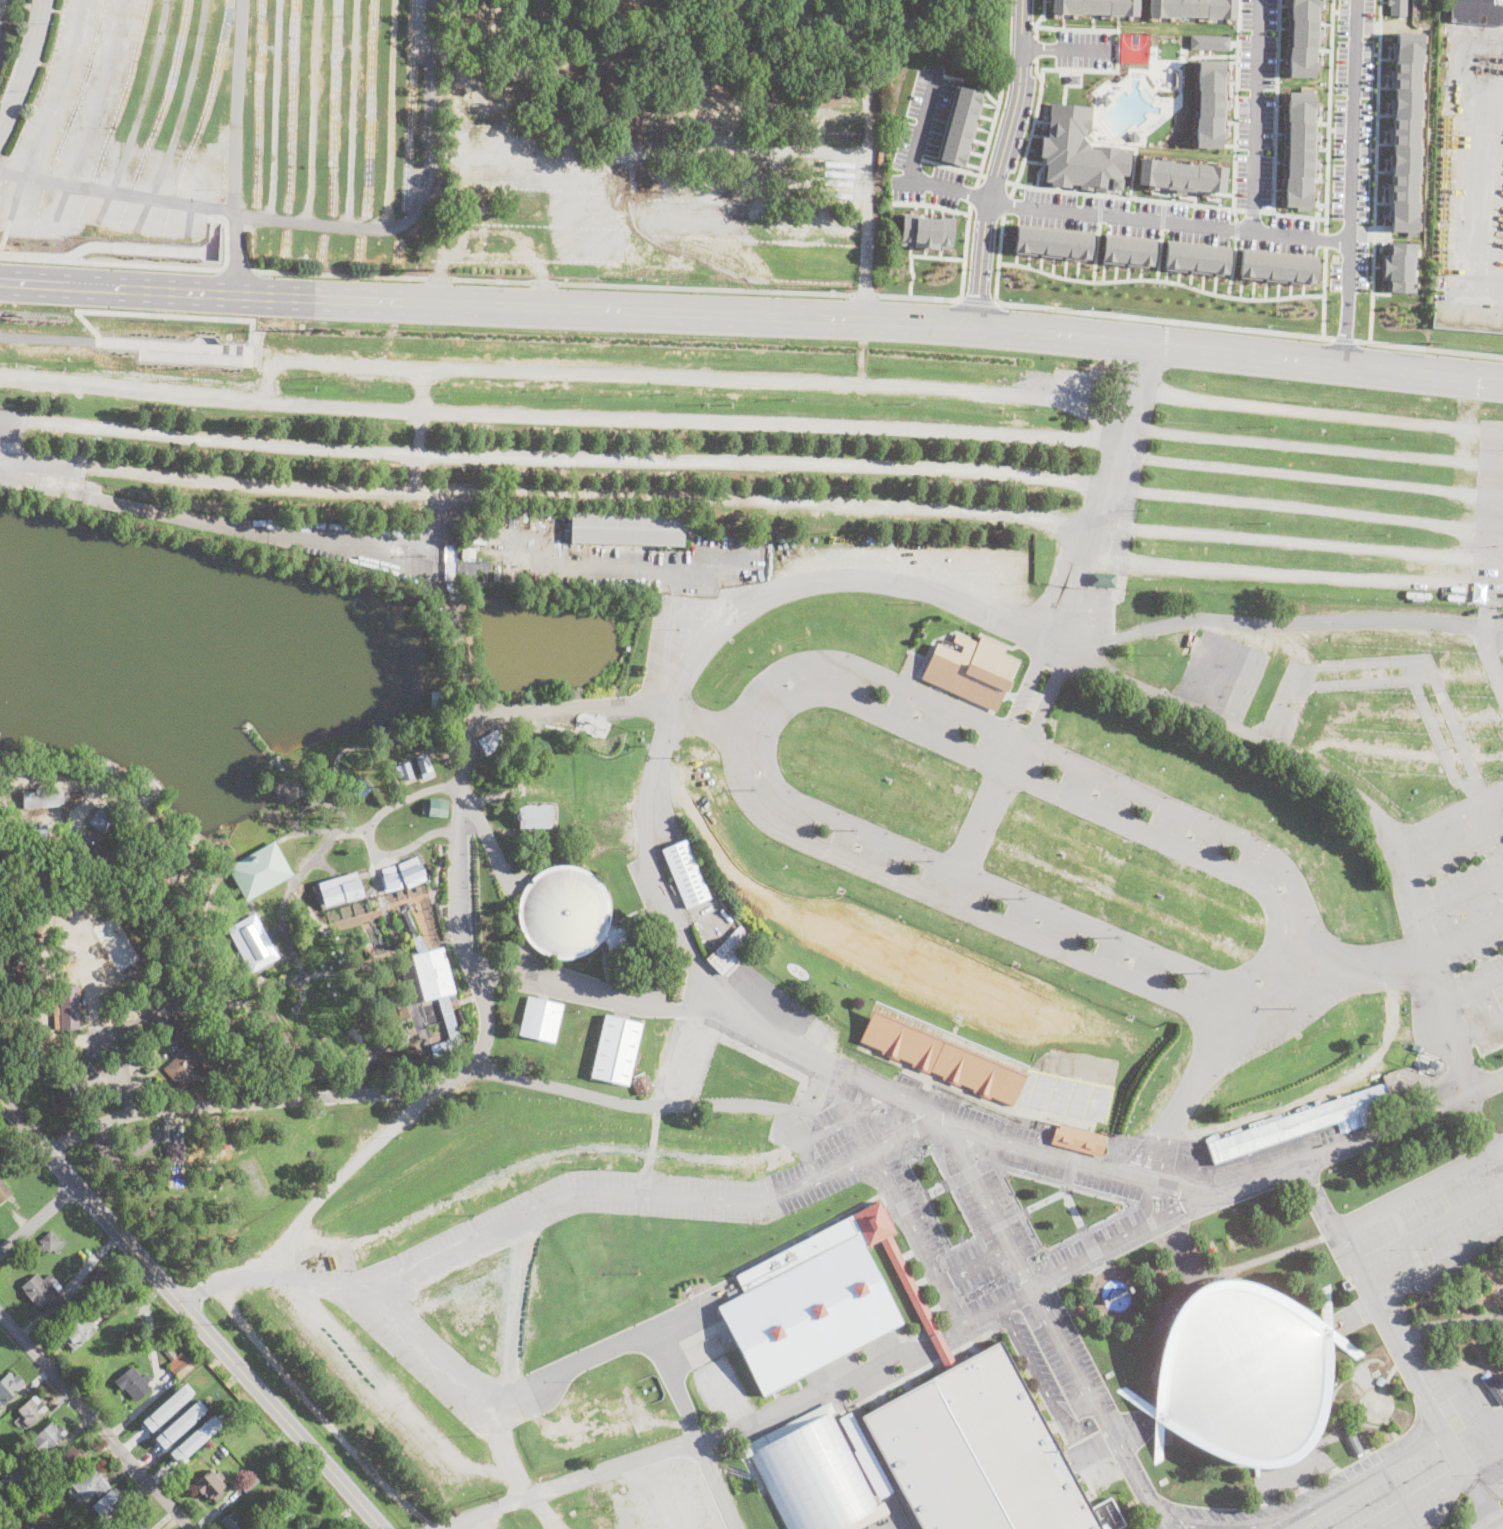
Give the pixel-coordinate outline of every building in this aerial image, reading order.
[(1051,14),(1138,15),(1139,0),(1052,0),(1051,14)] [(1149,16),(1235,18),(1236,0),(1149,0),(1149,16)] [(1289,75),(1291,0),(1317,0),(1314,77),(1289,75)] [(1388,5),(1388,0),(1407,0),(1406,15),(1390,14),(1390,5),(1388,5)] [(1450,22),(1452,0),(1502,0),(1502,26),(1450,22)] [(1391,229),(1417,231),(1419,201),(1417,201),(1418,174),(1419,174),(1420,145),(1419,145),(1420,117),(1421,117),(1422,89),(1421,89),(1421,61),(1423,61),(1423,32),(1397,31),(1397,41),(1393,41),(1393,52),(1396,52),(1395,69),(1390,69),(1390,80),(1394,80),(1394,97),(1391,97),(1391,108),(1395,109),(1394,126),(1388,126),(1388,135),(1393,135),(1393,154),(1389,154),(1389,165),(1393,165),(1392,182),(1387,182),(1387,192),(1391,192),(1391,210),(1387,210),(1387,221),(1391,221),(1391,229)] [(1190,34),(1230,34),(1229,50),(1190,48),(1190,34)] [(1224,60),(1222,147),(1196,145),(1198,59),(1224,60)] [(935,158),(962,165),(982,91),(955,84),(935,158)] [(1288,90),(1314,91),(1314,130),(1318,130),(1318,140),(1314,140),(1314,157),(1318,158),(1318,169),(1314,169),(1312,206),(1310,206),(1310,210),(1296,209),(1296,206),(1284,206),(1288,90)] [(1050,101),(1092,106),(1090,129),(1085,129),(1085,135),(1082,135),(1091,147),(1098,147),(1098,144),(1118,146),(1118,150),(1130,151),(1127,175),(1121,174),(1120,178),(1122,178),(1121,190),(1113,189),(1113,192),(1079,188),(1079,184),(1070,183),(1070,186),(1050,185),(1051,181),(1044,180),(1046,163),(1043,162),(1044,156),(1040,156),(1042,136),(1047,136),(1050,101)] [(1138,182),(1147,184),(1147,188),(1157,189),(1158,185),(1166,186),(1166,187),(1175,189),(1175,192),(1185,194),(1186,190),(1194,191),(1194,189),(1203,190),(1202,193),(1213,195),(1213,191),(1223,192),(1226,166),(1196,162),(1196,164),(1170,161),(1170,160),(1141,157),(1138,182)] [(902,212),(900,240),(914,241),(914,246),(937,248),(937,243),(951,245),(954,217),(940,215),(939,218),(917,216),(917,213),(902,212)] [(1013,250),(1090,259),(1093,232),(1016,224),(1013,250)] [(1101,260),(1114,261),(1114,263),(1123,264),(1123,262),(1127,262),(1127,264),(1147,266),(1147,264),(1153,264),(1155,238),(1104,232),(1101,260)] [(1166,241),(1229,249),(1227,273),(1223,272),(1223,275),(1214,274),(1214,272),(1210,272),(1210,274),(1189,272),(1189,270),(1186,269),(1186,271),(1163,268),(1166,241)] [(1388,290),(1415,291),(1415,278),(1412,278),(1413,254),(1416,254),(1416,242),(1388,242),(1387,254),(1383,254),(1382,278),(1388,279),(1388,290)] [(1242,249),(1239,276),(1315,284),(1317,257),(1242,249)] [(1434,304),(1502,309),(1502,334),(1432,327),(1434,304)] [(683,546),(571,543),(571,512),(684,514),(683,546)] [(474,558),(461,558),(461,548),(474,548),(474,558)] [(916,677),(992,711),(1016,658),(998,651),(1001,643),(976,632),(973,640),(951,630),(946,641),(934,636),(916,677)] [(427,706),(427,694),(445,694),(445,706),(427,706)] [(837,723),(836,752),(865,752),(865,723),(837,723)] [(484,729),(487,735),(494,731),(502,747),(483,757),(475,743),(481,739),(478,733),(484,729)] [(421,775),(416,762),(428,759),(431,772),(421,775)] [(407,763),(413,778),(399,783),(394,768),(407,763)] [(363,798),(361,796),(357,801),(347,793),(358,778),(370,788),(363,798)] [(291,793),(279,799),(273,786),(285,781),(291,793)] [(22,789),(62,789),(62,805),(22,805),(22,789)] [(448,799),(446,816),(428,814),(428,813),(422,812),(423,802),(429,803),(429,797),(448,799)] [(119,819),(106,836),(89,822),(102,805),(119,819)] [(551,827),(520,829),(519,806),(550,805),(551,827)] [(45,822),(46,837),(33,838),(32,823),(45,822)] [(110,881),(80,857),(96,837),(126,861),(110,881)] [(243,900),(224,866),(271,840),(290,874),(243,900)] [(709,898),(686,908),(662,850),(685,840),(709,898)] [(401,868),(418,864),(422,881),(408,884),(407,881),(403,882),(400,871),(396,872),(394,863),(399,862),(401,868)] [(180,867),(178,878),(167,876),(168,865),(180,867)] [(381,868),(394,865),(398,885),(385,888),(381,868)] [(611,913),(610,921),(612,918),(634,930),(629,947),(617,960),(596,948),(597,945),(591,950),(578,956),(564,959),(550,956),(543,953),(531,945),(527,939),(520,926),(518,911),(519,904),(523,890),(527,884),(538,874),(551,868),(565,866),(580,868),(586,871),(598,880),(606,892),(609,899),(611,913)] [(315,882),(355,872),(361,896),(322,906),(315,882)] [(416,931),(407,936),(396,913),(405,908),(416,931)] [(278,958),(257,913),(227,926),(248,972),(278,958)] [(115,971),(138,961),(118,915),(95,925),(115,971)] [(727,980),(742,963),(732,953),(749,935),(740,926),(706,960),(727,980)] [(418,954),(411,939),(419,935),(426,950),(418,954)] [(443,948),(457,999),(450,1000),(448,995),(424,1001),(421,991),(408,994),(399,959),(443,948)] [(59,977),(76,977),(76,960),(60,959),(59,977)] [(234,984),(228,988),(222,979),(229,975),(234,984)] [(80,1028),(61,1029),(60,985),(79,984),(80,1028)] [(453,1052),(438,998),(448,995),(462,1049),(453,1052)] [(563,1005),(554,1042),(519,1034),(527,997),(563,1005)] [(1027,1065),(1116,1086),(1108,1126),(1012,1107),(990,1097),(989,1099),(972,1092),(973,1090),(960,1084),(959,1086),(941,1079),(942,1077),(929,1071),(927,1073),(911,1066),(912,1064),(899,1058),(898,1061),(881,1053),(882,1051),(859,1041),(876,1000),(1027,1065)] [(178,1015),(184,1021),(187,1019),(228,1066),(214,1078),(199,1062),(188,1072),(192,1077),(181,1088),(164,1069),(187,1048),(172,1031),(176,1028),(170,1022),(178,1015)] [(642,1024),(627,1085),(590,1076),(605,1015),(642,1024)] [(397,1024),(391,1031),(384,1025),(389,1018),(397,1024)] [(364,1050),(347,1032),(352,1027),(370,1045),(364,1050)] [(65,1070),(69,1075),(72,1072),(80,1081),(77,1085),(82,1090),(71,1100),(66,1094),(59,1101),(51,1092),(57,1086),(53,1081),(65,1070)] [(914,1089),(895,1081),(899,1071),(919,1079),(914,1089)] [(653,1089),(638,1095),(632,1082),(647,1075),(653,1089)] [(1391,1103),(1213,1164),(1206,1144),(1384,1083),(1391,1103)] [(1059,1124),(1103,1135),(1102,1140),(1105,1140),(1101,1156),(1050,1143),(1055,1127),(1058,1128),(1059,1124)] [(167,1162),(166,1142),(184,1142),(185,1162),(167,1162)] [(1,1203),(0,1202),(0,1177),(13,1193),(1,1203)] [(843,1214),(873,1198),(958,1364),(944,1372),(876,1239),(860,1247),(843,1214)] [(711,1304),(739,1289),(730,1273),(843,1214),(860,1247),(899,1323),(757,1394),(711,1304)] [(51,1230),(60,1241),(63,1239),(67,1243),(56,1253),(53,1250),(50,1253),(47,1250),(43,1253),(39,1247),(42,1244),(39,1241),(51,1230)] [(1216,1253),(1211,1256),(1208,1249),(1213,1247),(1216,1253)] [(109,1273),(102,1280),(100,1278),(93,1284),(87,1278),(103,1265),(109,1273)] [(49,1272),(62,1287),(57,1292),(66,1301),(55,1311),(47,1301),(40,1308),(21,1287),(37,1274),(42,1279),(49,1272)] [(1350,1286),(1344,1289),(1340,1282),(1346,1278),(1350,1286)] [(1266,1468),(1252,1468),(1220,1459),(1194,1446),(1165,1427),(1156,1421),(1154,1419),(1153,1414),(1154,1404),(1157,1361),(1161,1343),(1171,1315),(1178,1303),(1187,1293),(1196,1287),(1208,1282),(1219,1280),(1244,1283),(1277,1295),(1319,1320),(1328,1326),(1331,1329),(1331,1331),(1330,1342),(1329,1371),(1326,1394),(1321,1414),(1314,1431),(1301,1450),(1294,1457),(1281,1464),(1266,1468)] [(1328,1326),(1319,1320),(1322,1291),(1332,1293),(1328,1326)] [(97,1332),(73,1352),(60,1335),(84,1316),(97,1332)] [(1361,1350),(1357,1358),(1330,1342),(1331,1331),(1361,1350)] [(1000,1341),(1101,1528),(921,1528),(861,1417),(944,1372),(958,1364),(1000,1341)] [(168,1347),(177,1357),(182,1352),(194,1366),(179,1379),(167,1365),(172,1361),(163,1351),(168,1347)] [(132,1366),(142,1377),(146,1374),(151,1380),(148,1384),(151,1388),(137,1401),(124,1387),(122,1389),(115,1382),(132,1366)] [(4,1405),(0,1401),(0,1381),(13,1369),(25,1382),(21,1387),(22,1388),(4,1405)] [(1385,1378),(1383,1385),(1376,1382),(1378,1375),(1385,1378)] [(142,1421),(152,1432),(195,1392),(185,1381),(142,1421)] [(1153,1414),(1124,1395),(1128,1386),(1154,1404),(1153,1414)] [(1380,1423),(1373,1423),(1367,1421),(1362,1416),(1359,1410),(1358,1404),(1360,1397),(1364,1391),(1369,1388),(1376,1386),(1383,1387),(1389,1391),(1393,1396),(1395,1403),(1395,1410),(1392,1416),(1387,1420),(1380,1423)] [(30,1424),(18,1410),(35,1395),(47,1409),(30,1424)] [(887,1513),(856,1528),(788,1528),(750,1455),(744,1458),(739,1449),(831,1402),(836,1411),(831,1414),(877,1506),(883,1503),(887,1513)] [(154,1432),(161,1443),(204,1416),(198,1405),(154,1432)] [(893,1495),(884,1500),(882,1497),(880,1498),(854,1451),(856,1449),(839,1417),(851,1411),(893,1491),(892,1492),(893,1495)] [(179,1463),(222,1423),(212,1413),(170,1453),(179,1463)] [(1165,1427),(1159,1456),(1152,1454),(1156,1421),(1165,1427)] [(52,1422),(59,1430),(63,1426),(68,1433),(42,1454),(41,1453),(38,1455),(32,1448),(34,1446),(33,1444),(38,1440),(35,1436),(52,1422)] [(224,1430),(213,1439),(209,1434),(219,1425),(224,1430)] [(170,1464),(162,1455),(165,1452),(161,1447),(186,1426),(194,1434),(188,1440),(192,1445),(170,1464)] [(32,1454),(24,1461),(14,1452),(22,1444),(32,1454)] [(73,1445),(78,1451),(81,1449),(87,1456),(61,1479),(50,1466),(73,1445)] [(92,1467),(96,1472),(97,1471),(109,1487),(98,1496),(94,1492),(85,1500),(71,1485),(92,1467)] [(8,1493),(0,1483),(0,1481),(5,1477),(3,1475),(7,1472),(9,1474),(14,1469),(24,1481),(8,1493)] [(224,1485),(206,1500),(194,1485),(212,1470),(224,1485)] [(256,1484),(247,1493),(241,1487),(250,1477),(256,1484)] [(700,1491),(652,1509),(659,1528),(715,1528),(700,1491)] [(103,1516),(96,1508),(114,1492),(121,1500),(103,1516)] [(292,1513),(282,1522),(275,1513),(285,1505),(292,1513)] [(248,1528),(247,1528),(228,1528),(221,1522),(234,1511),(248,1528)] [(133,1512),(148,1528),(113,1528),(133,1512)] [(22,1522),(15,1528),(11,1525),(19,1518),(22,1522)]
